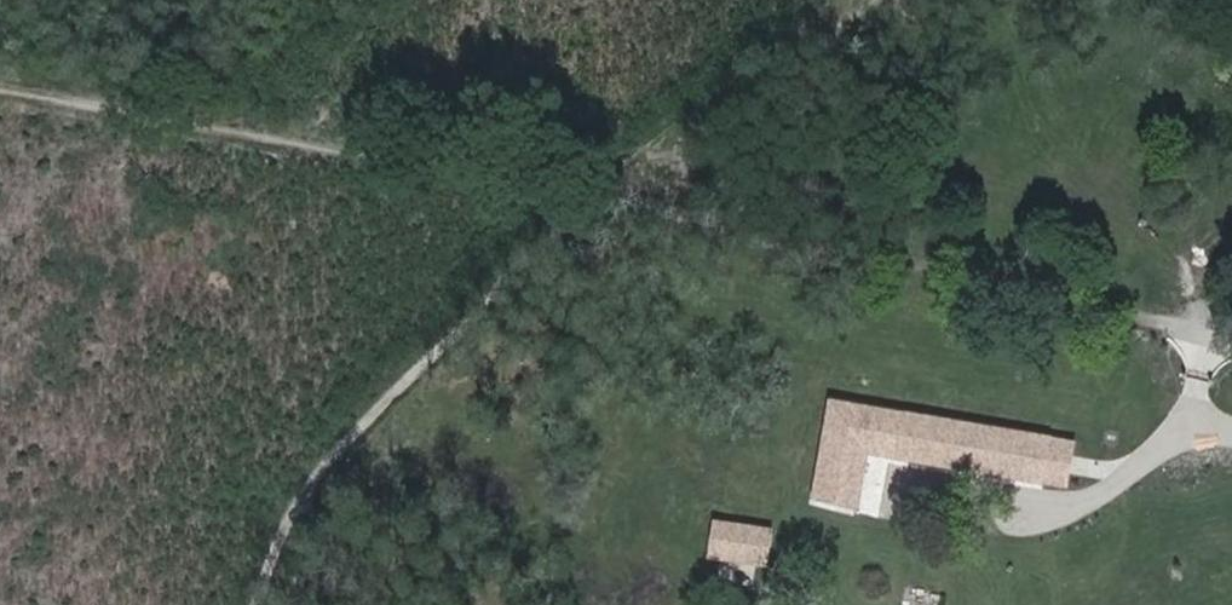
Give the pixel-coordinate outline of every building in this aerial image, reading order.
[(1074,442),(833,404),(815,502),(857,512),(869,453),(1066,486),(1074,442)] [(718,567),(747,575),(754,547),(724,540),(718,567)] [(949,576),(951,566),(924,559),(922,570),(949,576)]
